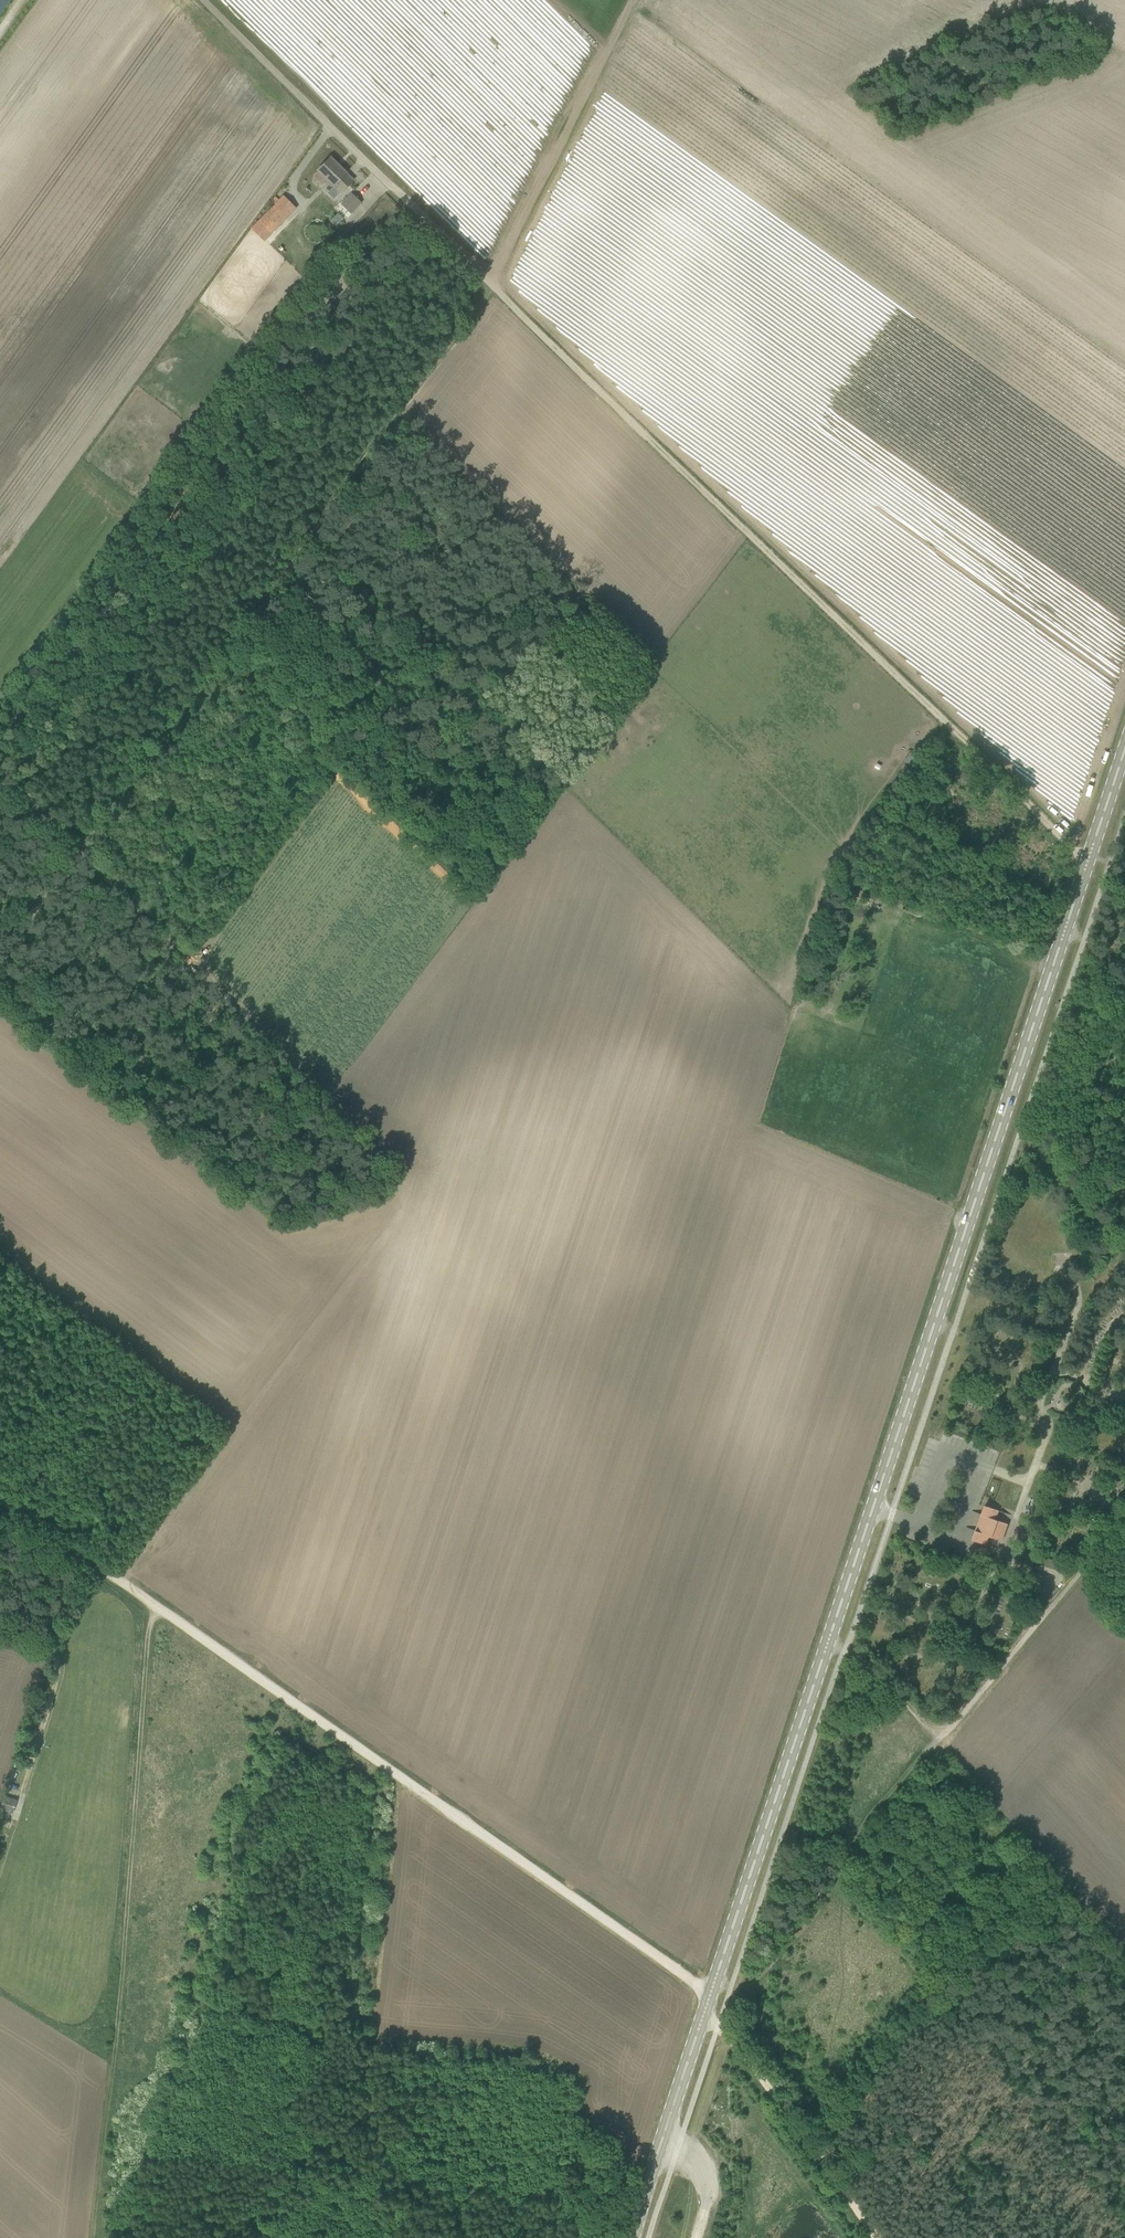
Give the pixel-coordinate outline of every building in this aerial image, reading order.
[(11,0),(0,0),(0,16),(11,0)] [(341,193),(354,180),(331,157),(318,171),(319,172),(315,176),(314,181),(319,186),(324,185),(328,181),(341,193)] [(351,213),(361,203),(352,194),(342,204),(351,213)] [(296,208),(284,196),(252,228),(265,240),(296,208)] [(276,196),(270,201),(274,205),(279,200),(276,196)] [(335,228),(344,217),(339,213),(329,223),(335,228)] [(985,1505),(984,1508),(973,1539),(1000,1549),(1001,1549),(987,1544),(990,1536),(1002,1540),(1008,1523),(996,1519),(999,1511),(1012,1516),(1013,1515),(985,1505)] [(1063,1564),(1056,1561),(1044,1557),(1040,1569),(1059,1576),(1063,1564)] [(13,1805),(15,1798),(4,1794),(1,1801),(13,1805)] [(15,1805),(0,1802),(0,1812),(13,1815),(15,1805)]
